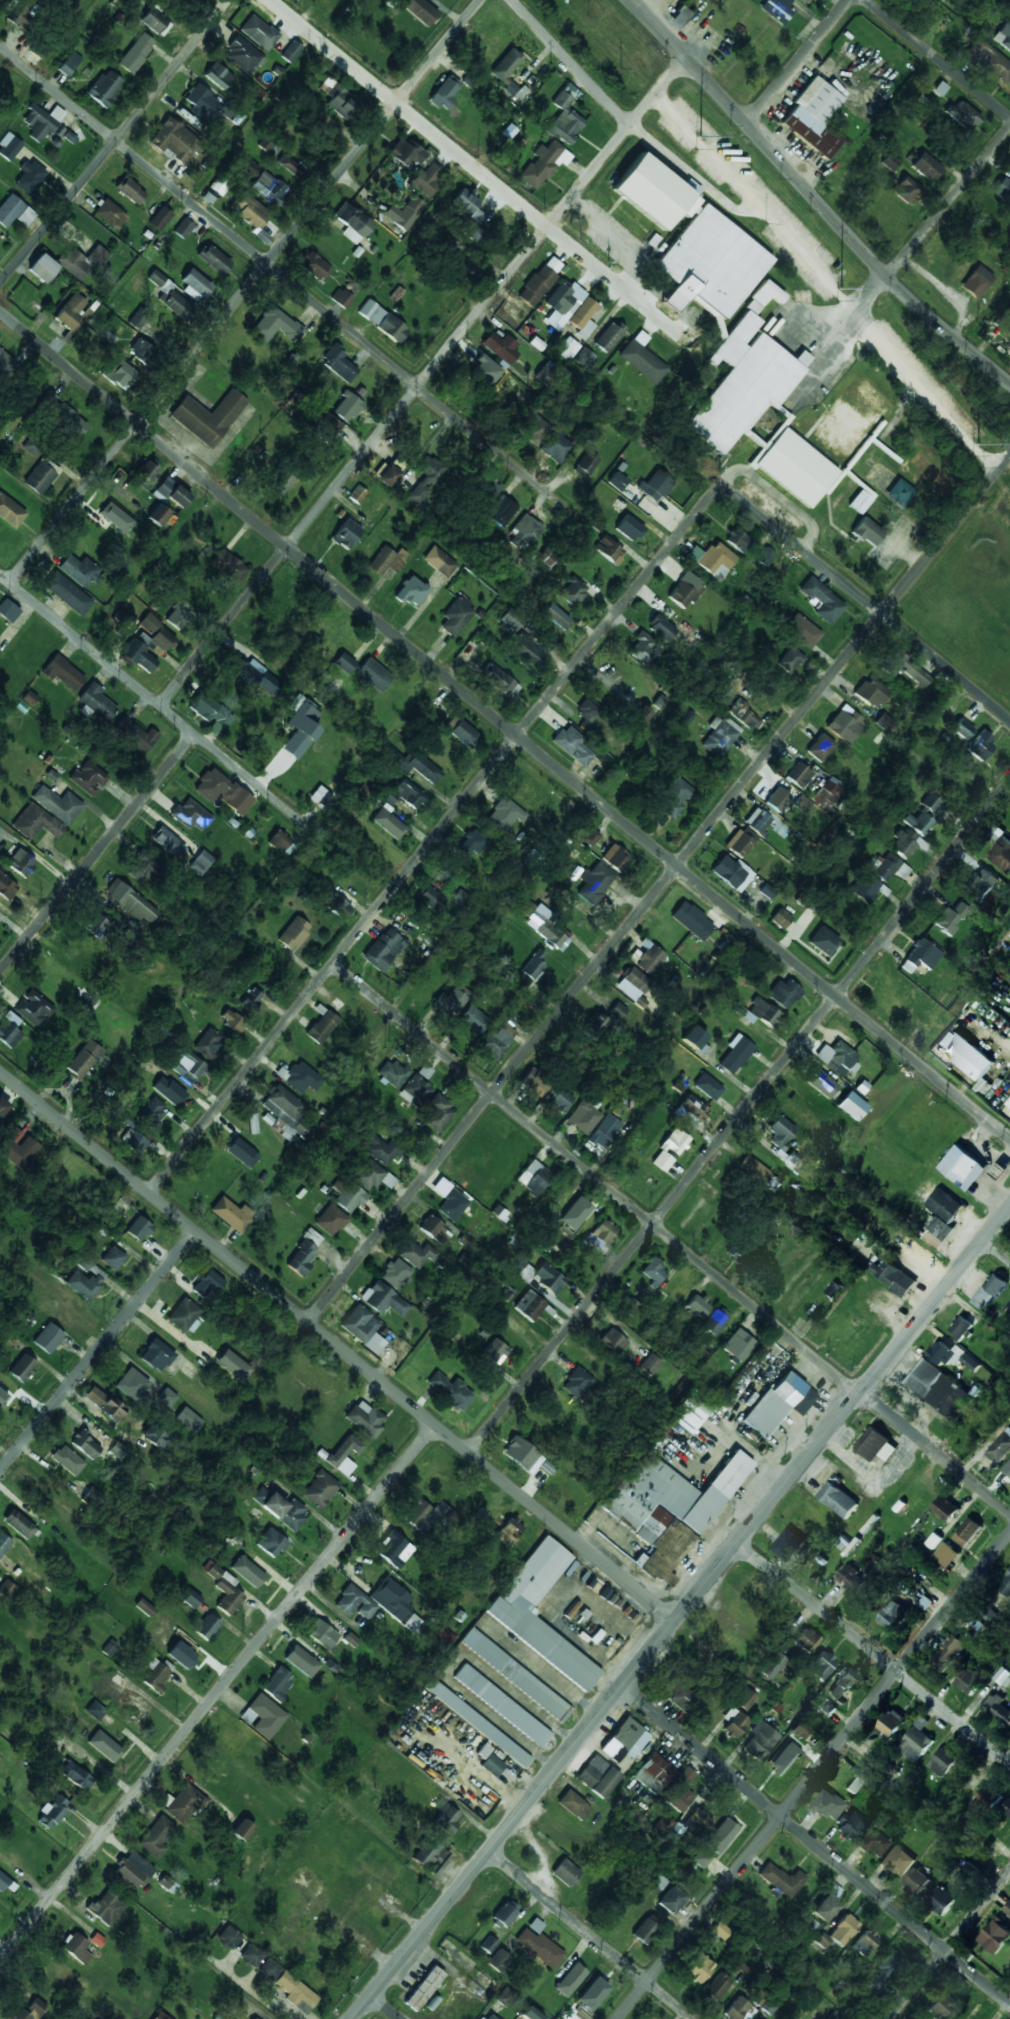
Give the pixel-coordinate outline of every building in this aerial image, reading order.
[(25,31),(38,6),(27,0),(20,0),(8,22),(25,31)] [(423,0),(405,0),(400,7),(428,27),(439,11),(423,0)] [(760,9),(783,26),(793,11),(788,7),(793,1),(793,0),(766,0),(760,9)] [(691,14),(682,6),(669,21),(678,28),(691,14)] [(139,22),(162,37),(171,24),(148,9),(139,22)] [(239,31),(267,52),(280,35),(251,14),(239,31)] [(1005,20),(991,40),(1009,53),(1009,24),(1005,20)] [(156,43),(142,32),(117,64),(130,75),(156,43)] [(254,65),(258,68),(266,59),(238,36),(222,55),(246,74),(254,65)] [(291,64),(303,48),(293,40),(281,56),(291,64)] [(1004,86),(1009,78),(1009,63),(978,40),(972,48),(980,54),(973,64),(1004,86)] [(523,57),(510,47),(490,74),(503,84),(523,57)] [(82,59),(73,51),(58,69),(67,77),(82,59)] [(203,75),(223,91),(234,78),(214,61),(203,75)] [(104,108),(123,82),(106,69),(87,95),(104,108)] [(461,84),(450,74),(428,98),(445,113),(455,101),(450,97),(461,84)] [(842,98),(813,76),(792,103),(794,105),(780,124),(826,160),(841,141),(821,126),(842,98)] [(940,97),(948,87),(940,81),(932,91),(940,97)] [(561,90),(574,100),(580,92),(567,82),(561,90)] [(189,110),(205,124),(222,104),(196,83),(183,98),(192,106),(189,110)] [(325,105),(346,120),(358,103),(338,88),(325,105)] [(561,110),(546,130),(567,146),(585,122),(567,108),(573,100),(560,90),(551,103),(561,110)] [(944,111),(969,133),(982,119),(960,100),(953,108),(950,105),(944,111)] [(48,115),(33,104),(21,121),(32,128),(27,135),(40,145),(57,123),(66,130),(69,125),(61,119),(65,113),(55,105),(48,115)] [(197,154),(205,145),(168,116),(147,143),(160,153),(164,149),(184,165),(194,151),(197,154)] [(10,162),(23,143),(7,133),(0,144),(0,155),(10,162)] [(387,153),(410,171),(425,152),(409,140),(406,144),(399,138),(387,153)] [(519,178),(537,191),(559,162),(565,167),(573,155),(552,140),(545,149),(540,144),(532,154),(535,156),(519,178)] [(664,231),(679,211),(687,218),(701,199),(640,152),(611,191),(664,231)] [(942,167),(921,152),(910,167),(932,182),(942,167)] [(893,171),(899,162),(887,154),(881,164),(893,171)] [(298,178),(304,169),(282,155),(276,163),(298,178)] [(26,158),(18,169),(23,173),(14,184),(28,196),(46,174),(26,158)] [(445,171),(428,161),(412,187),(429,197),(445,171)] [(276,208),(288,188),(262,170),(249,190),(276,208)] [(232,181),(219,173),(209,189),(223,196),(232,181)] [(911,207),(923,190),(904,176),(892,193),(911,207)] [(115,189),(138,206),(147,194),(124,177),(115,189)] [(1002,177),(992,191),(1009,204),(1009,183),(1002,177)] [(448,206),(477,227),(485,215),(475,208),(480,202),(470,194),(471,193),(462,187),(448,206)] [(6,229),(26,206),(10,193),(0,206),(0,224),(6,229)] [(257,233),(271,217),(244,193),(230,208),(257,233)] [(425,205),(412,195),(399,212),(390,205),(382,215),(404,232),(425,205)] [(128,214),(103,199),(93,216),(118,231),(128,214)] [(373,224),(344,201),(333,216),(347,227),(341,234),(356,246),(373,224)] [(723,323),(773,258),(702,204),(653,267),(676,284),(662,302),(676,314),(689,297),(723,323)] [(147,224),(159,233),(173,215),(161,206),(147,224)] [(173,233),(184,240),(193,224),(182,218),(173,233)] [(483,230),(468,219),(459,231),(475,242),(483,230)] [(222,276),(232,264),(207,243),(196,256),(222,276)] [(86,258),(70,247),(57,265),(80,281),(91,267),(98,272),(110,254),(96,244),(86,258)] [(331,269),(310,250),(298,264),(319,282),(331,269)] [(60,268),(40,253),(27,270),(46,286),(60,268)] [(516,296),(530,308),(564,268),(551,256),(516,296)] [(976,300),(994,278),(978,264),(960,287),(976,300)] [(199,302),(213,286),(190,268),(177,284),(199,302)] [(685,429),(726,456),(763,401),(776,410),(811,358),(800,351),(795,359),(757,333),(747,348),(743,345),(759,321),(754,317),(768,297),(779,305),(786,295),(763,280),(707,362),(714,366),(718,359),(727,365),(685,429)] [(587,295),(572,282),(567,288),(560,283),(544,303),(553,310),(544,321),(556,332),(587,295)] [(353,297),(339,286),(330,299),(344,309),(353,297)] [(162,304),(183,321),(193,308),(172,291),(162,304)] [(88,303),(73,292),(54,319),(76,335),(93,312),(85,306),(88,303)] [(583,341),(596,326),(587,320),(598,306),(587,297),(567,321),(579,331),(576,335),(583,341)] [(397,344),(408,331),(369,298),(357,312),(397,344)] [(251,330),(267,343),(277,330),(294,344),(305,330),(271,304),(251,330)] [(606,354),(624,330),(611,321),(593,345),(606,354)] [(618,356),(655,386),(669,369),(641,347),(649,338),(639,330),(618,356)] [(479,346),(507,366),(521,346),(504,334),(501,339),(489,331),(479,346)] [(577,344),(566,337),(558,350),(568,357),(577,344)] [(145,365),(156,351),(139,338),(127,352),(145,365)] [(332,346),(320,362),(348,384),(360,368),(332,346)] [(595,357),(582,347),(573,360),(585,369),(595,357)] [(0,348),(0,370),(10,378),(20,364),(0,348)] [(466,370),(488,388),(500,372),(479,355),(466,370)] [(123,392),(138,374),(117,357),(103,375),(123,392)] [(168,416),(211,449),(248,401),(230,388),(210,415),(184,395),(168,416)] [(349,424),(364,403),(346,391),(332,412),(349,424)] [(89,424),(46,392),(36,405),(79,438),(89,424)] [(870,426),(840,400),(815,430),(846,456),(870,426)] [(536,445),(550,426),(529,411),(515,430),(536,445)] [(839,471),(783,427),(754,465),(809,509),(839,471)] [(538,449),(558,465),(575,445),(555,429),(538,449)] [(22,449),(36,457),(44,444),(30,435),(22,449)] [(572,470),(585,480),(600,460),(587,450),(572,470)] [(935,489),(946,479),(921,452),(910,461),(935,489)] [(407,497),(418,506),(432,490),(431,488),(446,470),(427,454),(416,468),(425,475),(407,497)] [(157,470),(145,460),(136,472),(148,482),(157,470)] [(56,473),(38,461),(23,484),(42,496),(56,473)] [(389,488),(400,473),(388,465),(377,481),(389,488)] [(672,480),(652,468),(638,491),(658,503),(672,480)] [(294,481),(282,469),(266,485),(278,497),(294,481)] [(619,492),(628,481),(616,471),(607,482),(619,492)] [(152,494),(161,502),(166,496),(181,509),(191,497),(167,476),(152,494)] [(476,490),(490,501),(501,487),(487,476),(476,490)] [(915,492),(899,478),(885,495),(902,509),(915,492)] [(348,496),(358,504),(368,493),(359,485),(348,496)] [(860,515),(875,495),(863,486),(848,506),(860,515)] [(0,492),(0,518),(14,530),(27,514),(0,492)] [(518,506),(501,495),(487,515),(503,527),(518,506)] [(134,523),(109,501),(99,513),(123,535),(134,523)] [(158,527),(170,513),(158,503),(147,517),(158,527)] [(543,525),(522,514),(514,529),(516,530),(511,541),(530,550),(543,525)] [(614,529),(632,543),(644,528),(626,514),(614,529)] [(850,533),(861,542),(864,539),(873,547),(884,533),(863,516),(850,533)] [(346,551),(363,530),(347,518),(331,539),(346,551)] [(741,553),(751,541),(735,528),(725,540),(741,553)] [(624,550),(603,535),(593,548),(614,563),(624,550)] [(705,554),(694,546),(686,556),(711,574),(718,565),(726,571),(737,557),(715,541),(705,554)] [(395,554),(383,545),(366,567),(380,577),(387,568),(395,574),(409,555),(400,548),(395,554)] [(423,561),(449,577),(458,562),(432,546),(423,561)] [(249,567),(220,550),(210,566),(239,583),(249,567)] [(84,557),(79,563),(69,554),(58,567),(84,590),(92,582),(96,586),(105,576),(84,557)] [(93,602),(55,571),(43,586),(80,617),(93,602)] [(683,610),(705,587),(688,571),(666,595),(683,610)] [(430,589),(410,575),(395,594),(415,609),(430,589)] [(846,604),(809,577),(797,592),(817,607),(813,613),(831,626),(846,604)] [(574,607),(589,590),(574,578),(559,594),(574,607)] [(442,616),(446,619),(440,627),(453,638),(474,612),(466,605),(469,601),(460,594),(442,616)] [(5,598),(0,605),(0,616),(11,624),(21,611),(5,598)] [(164,620),(181,632),(191,617),(185,612),(190,606),(180,599),(164,620)] [(571,620),(551,603),(543,612),(563,630),(571,620)] [(525,617),(508,607),(498,622),(515,632),(525,617)] [(138,624),(151,636),(162,624),(148,612),(138,624)] [(810,649),(822,632),(795,613),(783,631),(810,649)] [(677,630),(657,614),(645,627),(665,644),(677,630)] [(158,662),(146,652),(149,649),(160,658),(175,638),(161,626),(150,639),(140,631),(121,653),(148,675),(158,662)] [(633,637),(637,641),(628,651),(646,667),(662,650),(640,630),(633,637)] [(545,653),(520,632),(507,648),(532,668),(545,653)] [(792,674),(804,656),(789,646),(776,663),(792,674)] [(892,679),(901,669),(922,689),(930,679),(896,648),(879,667),(892,679)] [(332,663),(347,675),(356,663),(341,652),(332,663)] [(85,679),(57,653),(40,672),(50,681),(54,676),(73,693),(85,679)] [(254,682),(273,696),(282,684),(260,667),(257,670),(251,665),(254,662),(251,659),(246,665),(236,657),(225,672),(248,690),(254,682)] [(393,677),(367,657),(355,673),(381,693),(393,677)] [(520,686),(492,666),(482,679),(511,699),(520,686)] [(876,710),(890,692),(869,675),(855,694),(876,710)] [(77,700),(85,707),(85,706),(106,722),(117,708),(100,695),(103,690),(91,681),(77,700)] [(188,706),(208,726),(206,729),(216,737),(233,718),(202,690),(188,706)] [(659,710),(666,700),(659,695),(651,705),(659,710)] [(320,730),(312,724),(320,713),(297,696),(288,707),(295,712),(287,722),(296,729),(281,749),(296,761),(320,730)] [(584,719),(579,726),(587,733),(602,712),(584,698),(575,711),(584,719)] [(726,713),(752,731),(761,719),(735,701),(726,713)] [(641,726),(651,713),(640,705),(630,718),(641,726)] [(825,730),(850,745),(866,720),(841,705),(825,730)] [(740,729),(715,713),(707,726),(711,729),(700,747),(721,760),(740,729)] [(897,724),(882,713),(874,723),(889,734),(897,724)] [(142,756),(160,736),(150,728),(145,734),(124,715),(112,729),(142,756)] [(469,749),(480,736),(455,715),(444,728),(469,749)] [(965,741),(975,729),(960,718),(950,730),(965,741)] [(583,768),(593,755),(581,744),(585,739),(566,724),(551,742),(583,768)] [(996,744),(981,732),(966,750),(981,762),(996,744)] [(836,743),(819,733),(807,753),(823,763),(836,743)] [(412,767),(433,786),(443,775),(414,749),(405,760),(399,755),(392,762),(406,774),(412,767)] [(99,789),(109,778),(86,759),(69,779),(91,798),(99,788),(99,789)] [(813,773),(798,761),(786,777),(801,789),(813,773)] [(210,804),(216,797),(241,816),(254,800),(211,766),(192,790),(210,804)] [(825,813),(847,791),(831,776),(810,799),(825,813)] [(683,808),(680,805),(693,791),(679,777),(654,803),(672,820),(683,808)] [(427,796),(401,779),(393,793),(418,810),(427,796)] [(66,791),(60,800),(40,785),(30,798),(67,826),(84,805),(66,791)] [(765,803),(778,813),(791,796),(778,786),(765,803)] [(901,822),(923,836),(933,820),(929,818),(940,800),(929,794),(914,818),(906,814),(901,822)] [(520,823),(527,814),(502,796),(483,822),(501,836),(514,819),(520,823)] [(200,832),(212,819),(188,797),(179,807),(176,804),(168,813),(188,831),(193,826),(200,832)] [(64,829),(30,801),(11,825),(29,841),(40,827),(56,839),(64,829)] [(392,809),(384,803),(371,820),(397,841),(407,828),(389,813),(392,809)] [(772,820),(756,807),(743,823),(760,836),(772,820)] [(187,847),(160,825),(150,838),(177,859),(187,847)] [(741,859),(758,837),(743,826),(732,840),(734,841),(727,849),(741,859)] [(923,850),(927,845),(900,827),(893,837),(898,840),(892,850),(907,860),(916,846),(923,850)] [(471,852),(476,855),(488,840),(472,828),(455,850),(466,859),(471,852)] [(600,835),(592,829),(583,842),(591,848),(600,835)] [(268,841),(286,856),(295,845),(276,830),(268,841)] [(1001,836),(987,858),(1009,872),(1009,841),(1001,836)] [(600,859),(620,873),(631,857),(612,843),(600,859)] [(126,873),(141,886),(159,864),(141,848),(132,858),(136,861),(126,873)] [(37,862),(18,849),(6,865),(25,878),(37,862)] [(214,859),(202,849),(188,867),(200,876),(214,859)] [(881,861),(875,856),(866,867),(885,883),(894,872),(903,880),(911,870),(889,852),(881,861)] [(736,860),(734,863),(722,855),(710,873),(741,893),(754,872),(736,860)] [(583,883),(575,894),(592,907),(616,876),(595,860),(580,880),(583,883)] [(979,865),(963,888),(984,902),(999,879),(979,865)] [(850,892),(867,905),(877,891),(885,897),(890,890),(865,871),(850,892)] [(9,900),(19,885),(0,873),(0,894),(9,900)] [(104,894),(143,925),(155,910),(116,878),(104,894)] [(758,892),(770,900),(776,892),(764,883),(758,892)] [(445,899),(426,886),(416,900),(436,913),(445,899)] [(343,919),(352,906),(336,895),(326,907),(343,919)] [(526,916),(535,907),(525,897),(516,906),(526,916)] [(715,923),(681,901),(669,919),(703,941),(715,923)] [(951,912),(944,907),(933,925),(949,936),(968,908),(958,901),(951,912)] [(572,938),(535,908),(527,918),(538,927),(534,931),(560,953),(572,938)] [(792,919),(780,908),(770,919),(782,930),(792,919)] [(111,925),(97,913),(84,929),(98,940),(111,925)] [(278,942),(295,952),(311,926),(294,915),(278,942)] [(807,943),(827,958),(840,940),(820,925),(807,943)] [(382,974),(406,942),(387,927),(362,958),(382,974)] [(929,970),(941,953),(920,937),(899,966),(910,973),(918,963),(929,970)] [(633,964),(652,978),(668,957),(649,943),(633,964)] [(541,963),(547,956),(538,949),(520,971),(532,981),(545,966),(541,963)] [(637,1003),(651,980),(630,967),(616,990),(637,1003)] [(788,1010),(801,991),(778,976),(765,996),(788,1010)] [(441,993),(432,1005),(452,1020),(468,998),(454,987),(447,997),(441,993)] [(262,995),(247,988),(238,1007),(254,1014),(262,995)] [(54,1007),(29,990),(14,1011),(39,1029),(54,1007)] [(738,1004),(733,1011),(750,1025),(756,1017),(772,1030),(782,1017),(755,995),(744,1009),(738,1004)] [(608,1012),(602,1006),(580,1029),(595,1043),(626,1009),(618,1001),(608,1012)] [(477,1036),(489,1019),(470,1004),(457,1022),(477,1036)] [(219,1019),(238,1033),(246,1022),(227,1008),(219,1019)] [(305,1035),(320,1046),(339,1020),(324,1009),(305,1035)] [(15,1029),(21,1019),(6,1010),(0,1021),(0,1041),(12,1049),(22,1033),(15,1029)] [(496,1061),(517,1032),(504,1023),(497,1032),(491,1028),(477,1047),(496,1061)] [(710,1049),(702,1043),(707,1038),(693,1025),(681,1038),(702,1057),(710,1049)] [(224,1037),(207,1027),(193,1050),(210,1060),(224,1037)] [(958,1033),(954,1038),(945,1032),(935,1046),(982,1080),(996,1060),(958,1033)] [(754,1047),(736,1033),(727,1046),(730,1048),(718,1065),(732,1076),(754,1047)] [(103,1051),(89,1039),(64,1069),(79,1081),(103,1051)] [(852,1074),(862,1061),(835,1042),(830,1049),(823,1044),(814,1057),(842,1077),(846,1070),(852,1074)] [(207,1067),(183,1047),(167,1066),(191,1086),(207,1067)] [(400,1058),(393,1052),(376,1074),(396,1090),(411,1072),(397,1062),(400,1058)] [(314,1092),(323,1080),(298,1060),(287,1073),(281,1067),(275,1074),(300,1095),(307,1086),(314,1092)] [(541,1098),(552,1081),(530,1067),(519,1084),(541,1098)] [(838,1085),(814,1067),(804,1081),(828,1099),(838,1085)] [(724,1087),(701,1073),(693,1087),(716,1101),(724,1087)] [(152,1087),(174,1107),(185,1095),(163,1075),(152,1087)] [(399,1096),(419,1108),(432,1086),(412,1075),(399,1096)] [(304,1106),(276,1084),(260,1104),(278,1119),(275,1124),(283,1130),(279,1135),(287,1141),(294,1132),(305,1140),(315,1128),(297,1114),(304,1106)] [(546,1104),(563,1115),(573,1097),(556,1087),(546,1104)] [(836,1108),(858,1121),(868,1104),(847,1091),(836,1108)] [(597,1101),(585,1093),(566,1121),(587,1136),(602,1114),(592,1107),(597,1101)] [(709,1109),(687,1094),(673,1115),(694,1130),(709,1109)] [(438,1095),(419,1118),(437,1133),(456,1111),(438,1095)] [(137,1115),(154,1130),(166,1116),(160,1111),(165,1106),(154,1096),(137,1115)] [(1,1118),(11,1106),(0,1097),(0,1117),(1,1118)] [(604,1151),(622,1124),(607,1113),(588,1140),(604,1151)] [(769,1142),(778,1149),(774,1154),(794,1170),(802,1160),(783,1145),(796,1129),(778,1115),(767,1129),(774,1135),(769,1142)] [(136,1132),(140,1125),(130,1119),(125,1126),(136,1132)] [(23,1172),(42,1148),(25,1135),(24,1135),(13,1127),(4,1139),(7,1142),(0,1151),(0,1154),(23,1172)] [(119,1140),(137,1156),(148,1144),(130,1127),(119,1140)] [(659,1147),(674,1160),(690,1140),(675,1127),(659,1147)] [(370,1145),(365,1150),(386,1168),(403,1148),(392,1138),(385,1145),(371,1133),(365,1140),(370,1145)] [(248,1169),(259,1157),(236,1137),(225,1150),(248,1169)] [(969,1192),(989,1169),(959,1144),(940,1167),(969,1192)] [(651,1163),(663,1173),(673,1161),(661,1150),(651,1163)] [(737,1169),(776,1192),(783,1180),(744,1157),(737,1169)] [(353,1180),(370,1192),(378,1181),(390,1189),(397,1180),(367,1159),(353,1180)] [(515,1181),(537,1196),(552,1176),(531,1160),(515,1181)] [(1009,1170),(1000,1163),(993,1173),(1002,1180),(1009,1170)] [(454,1223),(470,1200),(439,1179),(431,1190),(445,1200),(437,1211),(454,1223)] [(333,1201),(351,1215),(367,1195),(350,1181),(333,1201)] [(926,1204),(951,1224),(965,1207),(940,1187),(926,1204)] [(240,1233),(252,1217),(221,1195),(209,1212),(240,1233)] [(573,1232),(592,1208),(578,1196),(559,1220),(573,1232)] [(348,1216),(327,1204),(314,1225),(335,1238),(348,1216)] [(153,1227),(138,1215),(125,1231),(139,1243),(153,1227)] [(450,1228),(427,1215),(419,1231),(442,1243),(450,1228)] [(945,1242),(956,1229),(938,1215),(928,1229),(945,1242)] [(285,1266),(302,1277),(311,1265),(307,1262),(323,1238),(309,1229),(285,1266)] [(418,1270),(428,1259),(432,1262),(439,1253),(426,1243),(421,1250),(409,1240),(397,1253),(418,1270)] [(741,1264),(750,1250),(734,1240),(724,1253),(741,1264)] [(126,1255),(111,1245),(101,1261),(116,1271),(126,1255)] [(380,1276),(398,1292),(415,1272),(396,1257),(380,1276)] [(542,1262),(535,1271),(515,1257),(507,1268),(528,1283),(531,1277),(556,1295),(566,1279),(542,1262)] [(651,1258),(639,1274),(657,1287),(669,1270),(651,1258)] [(876,1262),(869,1272),(907,1296),(917,1280),(886,1260),(882,1266),(876,1262)] [(108,1276),(94,1266),(85,1277),(75,1269),(64,1284),(89,1302),(108,1276)] [(225,1282),(208,1269),(192,1291),(209,1304),(225,1282)] [(971,1301),(984,1311),(1008,1282),(995,1272),(971,1301)] [(360,1299),(380,1315),(387,1306),(402,1318),(411,1306),(375,1279),(360,1299)] [(532,1323),(547,1305),(528,1289),(513,1307),(532,1323)] [(701,1320),(711,1305),(695,1294),(685,1310),(701,1320)] [(167,1320),(190,1336),(199,1322),(196,1320),(203,1310),(182,1296),(167,1320)] [(622,1310),(632,1318),(641,1306),(630,1298),(622,1310)] [(377,1355),(386,1342),(373,1333),(381,1322),(356,1304),(339,1327),(377,1355)] [(728,1320),(715,1309),(701,1326),(714,1337),(728,1320)] [(949,1328),(960,1340),(973,1327),(963,1315),(949,1328)] [(47,1355),(64,1336),(49,1322),(32,1341),(47,1355)] [(599,1340),(615,1355),(627,1342),(610,1327),(599,1340)] [(721,1347),(739,1363),(756,1343),(738,1328),(721,1347)] [(139,1356),(159,1374),(175,1355),(154,1338),(139,1356)] [(508,1350),(494,1338),(481,1353),(496,1365),(508,1350)] [(981,1363),(957,1346),(953,1350),(938,1339),(927,1355),(942,1367),(948,1359),(956,1365),(959,1360),(975,1371),(981,1363)] [(251,1370),(226,1349),(214,1362),(240,1383),(251,1370)] [(8,1372),(22,1384),(37,1365),(23,1353),(8,1372)] [(661,1361),(648,1353),(639,1369),(652,1376),(661,1361)] [(905,1384),(957,1422),(975,1395),(923,1358),(905,1384)] [(136,1402),(149,1381),(128,1367),(114,1388),(136,1402)] [(562,1390),(583,1402),(596,1379),(574,1367),(562,1390)] [(766,1388),(741,1422),(764,1440),(788,1407),(801,1417),(817,1395),(786,1371),(770,1392),(766,1388)] [(455,1379),(451,1384),(435,1372),(426,1384),(461,1412),(475,1395),(455,1379)] [(0,1384),(0,1408),(4,1411),(15,1393),(0,1384)] [(83,1397),(116,1423),(126,1410),(93,1384),(83,1397)] [(157,1397),(171,1405),(177,1396),(163,1387),(157,1397)] [(690,1435),(714,1406),(693,1389),(669,1418),(690,1435)] [(386,1420),(359,1399),(344,1418),(371,1439),(386,1420)] [(174,1418),(193,1434),(203,1422),(184,1406),(174,1418)] [(142,1433),(158,1453),(171,1443),(154,1423),(142,1433)] [(855,1447),(874,1463),(880,1455),(888,1461),(899,1447),(872,1426),(855,1447)] [(986,1452),(998,1464),(1009,1452),(1009,1427),(986,1452)] [(70,1442),(91,1460),(102,1449),(81,1430),(70,1442)] [(129,1448),(102,1432),(96,1443),(122,1459),(129,1448)] [(344,1457),(351,1449),(358,1454),(364,1446),(348,1434),(326,1462),(346,1478),(355,1466),(344,1457)] [(530,1476),(544,1459),(516,1435),(502,1452),(530,1476)] [(50,1459),(75,1477),(85,1462),(61,1444),(50,1459)] [(599,1509),(652,1548),(638,1567),(668,1589),(675,1579),(668,1573),(695,1536),(697,1537),(752,1463),(734,1449),(701,1493),(643,1450),(599,1509)] [(321,1510),(340,1484),(320,1470),(301,1495),(321,1510)] [(818,1495),(847,1519),(859,1504),(836,1485),(842,1478),(836,1474),(818,1495)] [(82,1497),(95,1507),(104,1496),(91,1486),(82,1497)] [(287,1504),(261,1486),(251,1500),(295,1533),(306,1518),(301,1514),(306,1508),(292,1498),(287,1504)] [(950,1522),(960,1508),(943,1495),(932,1509),(950,1522)] [(432,1509),(419,1498),(403,1518),(424,1534),(432,1524),(441,1531),(450,1519),(445,1515),(450,1509),(439,1500),(432,1509)] [(2,1520),(27,1541),(36,1529),(12,1509),(2,1520)] [(953,1537),(965,1548),(983,1527),(970,1516),(953,1537)] [(524,1526),(510,1517),(500,1533),(514,1541),(524,1526)] [(274,1559),(288,1542),(269,1527),(255,1544),(274,1559)] [(806,1541),(789,1527),(772,1548),(788,1562),(806,1541)] [(414,1548),(391,1530),(375,1550),(398,1568),(414,1548)] [(12,1542),(0,1532),(0,1557),(12,1542)] [(573,1557),(543,1535),(484,1614),(586,1692),(602,1671),(529,1615),(573,1557)] [(960,1554),(946,1541),(933,1556),(948,1569),(960,1554)] [(256,1588),(266,1574),(239,1555),(229,1569),(256,1588)] [(217,1580),(223,1571),(213,1564),(206,1574),(217,1580)] [(839,1578),(850,1586),(846,1592),(855,1599),(869,1580),(849,1565),(839,1578)] [(214,1586),(225,1593),(216,1608),(231,1617),(244,1596),(233,1588),(237,1581),(223,1572),(214,1586)] [(1000,1589),(1009,1597),(1009,1576),(1000,1589)] [(368,1597),(400,1623),(417,1603),(384,1577),(368,1597)] [(8,1600),(16,1588),(5,1579),(0,1586),(0,1594),(8,1600)] [(367,1621),(379,1606),(349,1584),(333,1606),(349,1618),(354,1611),(367,1621)] [(182,1601),(194,1610),(202,1599),(190,1590),(182,1601)] [(156,1611),(139,1598),(134,1605),(151,1618),(156,1611)] [(880,1622),(896,1632),(910,1608),(895,1598),(880,1622)] [(222,1624),(209,1613),(194,1630),(206,1641),(222,1624)] [(417,1637),(426,1625),(412,1613),(403,1625),(417,1637)] [(307,1634),(327,1650),(339,1636),(318,1620),(307,1634)] [(448,1645),(455,1637),(441,1626),(434,1634),(448,1645)] [(821,1639),(807,1626),(793,1642),(807,1654),(821,1639)] [(572,1709),(471,1628),(459,1642),(561,1723),(572,1709)] [(343,1639),(354,1647),(360,1640),(348,1632),(343,1639)] [(968,1644),(956,1633),(931,1661),(943,1672),(968,1644)] [(320,1662),(292,1646),(283,1661),(312,1678),(320,1662)] [(806,1669),(820,1681),(837,1663),(823,1650),(806,1669)] [(771,1681),(786,1659),(775,1651),(759,1673),(771,1681)] [(141,1683),(158,1693),(172,1670),(162,1664),(154,1660),(141,1683)] [(552,1734),(464,1664),(453,1678),(540,1748),(552,1734)] [(986,1676),(969,1665),(956,1685),(973,1696),(986,1676)] [(295,1678),(279,1666),(261,1689),(277,1701),(295,1678)] [(828,1695),(840,1702),(859,1674),(847,1666),(828,1695)] [(1009,1685),(1009,1668),(1007,1666),(997,1678),(1008,1687),(1009,1685)] [(685,1715),(699,1700),(673,1677),(659,1692),(685,1715)] [(525,1767),(533,1756),(429,1680),(422,1690),(525,1767)] [(745,1711),(756,1696),(746,1688),(734,1703),(745,1711)] [(1002,1704),(1005,1700),(992,1691),(982,1706),(1009,1725),(1009,1710),(1002,1704)] [(267,1741),(288,1715),(258,1693),(239,1718),(250,1727),(249,1727),(267,1741)] [(119,1714),(136,1724),(147,1706),(130,1695),(119,1714)] [(107,1709),(94,1699),(85,1711),(98,1721),(107,1709)] [(837,1708),(827,1699),(818,1708),(829,1717),(837,1708)] [(748,1721),(730,1707),(721,1718),(726,1722),(721,1730),(734,1740),(748,1721)] [(876,1730),(891,1741),(907,1718),(893,1708),(876,1730)] [(898,1747),(917,1763),(935,1740),(922,1730),(930,1721),(923,1716),(898,1747)] [(624,1754),(630,1760),(650,1737),(627,1717),(599,1749),(616,1763),(624,1754)] [(810,1730),(796,1720),(762,1767),(782,1781),(796,1761),(790,1757),(810,1730)] [(757,1762),(779,1737),(762,1722),(740,1747),(757,1762)] [(87,1743),(112,1763),(123,1750),(97,1730),(87,1743)] [(947,1777),(958,1756),(941,1747),(929,1768),(947,1777)] [(639,1767),(662,1787),(675,1772),(652,1752),(639,1767)] [(495,1778),(505,1765),(490,1753),(480,1766),(495,1778)] [(621,1775),(593,1754),(575,1778),(603,1800),(621,1775)] [(84,1791),(93,1778),(68,1761),(59,1773),(84,1791)] [(679,1813),(694,1797),(685,1787),(696,1775),(687,1767),(660,1796),(679,1813)] [(865,1778),(857,1773),(846,1789),(854,1794),(865,1778)] [(166,1795),(159,1805),(185,1824),(204,1797),(185,1783),(173,1800),(166,1795)] [(990,1809),(1003,1797),(991,1784),(970,1803),(977,1810),(985,1803),(990,1809)] [(811,1808),(831,1823),(846,1804),(825,1788),(811,1808)] [(556,1803),(581,1821),(591,1807),(566,1790),(556,1803)] [(35,1820),(49,1831),(70,1804),(55,1792),(35,1820)] [(1009,1816),(1009,1800),(1002,1809),(1009,1816)] [(454,1823),(460,1814),(445,1805),(433,1826),(450,1836),(457,1824),(454,1823)] [(676,1821),(664,1838),(673,1845),(686,1827),(701,1838),(713,1820),(695,1807),(682,1826),(676,1821)] [(837,1821),(841,1824),(836,1832),(851,1843),(867,1822),(847,1807),(837,1821)] [(177,1828),(161,1814),(136,1844),(157,1861),(168,1848),(163,1844),(177,1828)] [(243,1843),(255,1828),(243,1818),(231,1833),(243,1843)] [(704,1844),(717,1855),(738,1829),(724,1818),(704,1844)] [(858,1845),(877,1860),(891,1843),(871,1827),(858,1845)] [(410,1860),(434,1873),(451,1843),(427,1830),(410,1860)] [(880,1863),(901,1879),(916,1859),(894,1844),(880,1863)] [(702,1870),(712,1857),(700,1847),(690,1861),(702,1870)] [(123,1858),(112,1870),(135,1891),(154,1870),(133,1850),(124,1860),(123,1858)] [(570,1888),(582,1872),(562,1858),(551,1874),(570,1888)] [(796,1869),(789,1878),(767,1861),(757,1875),(790,1900),(807,1878),(796,1869)] [(977,1866),(965,1861),(960,1876),(972,1880),(977,1866)] [(931,1870),(926,1868),(924,1871),(913,1865),(901,1887),(918,1896),(931,1870)] [(17,1886),(0,1873),(0,1892),(1,1893),(5,1887),(12,1892),(17,1886)] [(652,1883),(660,1890),(667,1882),(660,1875),(652,1883)] [(686,1898),(672,1886),(656,1903),(670,1915),(686,1898)] [(943,1915),(957,1899),(941,1886),(928,1902),(943,1915)] [(87,1910),(108,1928),(126,1906),(105,1889),(87,1910)] [(840,1904),(826,1893),(811,1912),(824,1923),(840,1904)] [(493,1918),(505,1928),(520,1910),(507,1900),(493,1918)] [(842,1948),(859,1924),(845,1913),(828,1936),(822,1932),(815,1941),(825,1949),(832,1940),(842,1948)] [(631,1934),(644,1946),(661,1927),(648,1915),(631,1934)] [(544,1925),(534,1917),(526,1927),(536,1935),(544,1925)] [(996,1917),(978,1940),(996,1955),(1009,1938),(1009,1928),(996,1917)] [(725,1941),(731,1931),(717,1921),(710,1932),(725,1941)] [(231,1951),(243,1937),(227,1924),(216,1938),(231,1951)] [(514,1940),(551,1970),(565,1954),(538,1932),(535,1936),(525,1928),(514,1940)] [(863,1958),(880,1938),(869,1928),(851,1947),(863,1958)] [(88,1944),(75,1932),(62,1947),(84,1966),(92,1957),(84,1949),(88,1944)] [(499,1943),(489,1936),(479,1947),(489,1955),(499,1943)] [(257,1968),(265,1953),(248,1943),(239,1959),(257,1968)] [(498,1974),(510,1958),(497,1948),(485,1964),(498,1974)] [(866,1984),(880,1993),(903,1959),(889,1950),(866,1984)] [(699,1986),(715,1966),(697,1951),(687,1963),(690,1966),(684,1974),(699,1986)] [(271,1983),(282,1969),(268,1957),(256,1972),(271,1983)] [(565,1998),(587,1973),(575,1963),(553,1987),(565,1998)] [(416,2012),(444,1974),(432,1965),(404,2003),(416,2012)] [(299,2001),(310,2009),(319,1998),(283,1970),(271,1985),(285,1995),(282,1999),(294,2008),(299,2001)] [(703,1991),(716,2002),(733,1982),(720,1971),(703,1991)] [(583,1995),(596,2003),(611,1980),(598,1972),(583,1995)] [(934,2018),(941,2018),(954,2003),(942,1993),(926,2012),(934,2018)] [(751,2005),(738,1995),(724,2015),(729,2018),(745,2018),(743,2017),(751,2005)] [(45,2005),(36,1998),(25,2013),(12,2003),(0,2018),(34,2018),(45,2005)] [(544,2018),(528,2006),(521,2016),(525,2018),(543,2018),(544,2018)]
